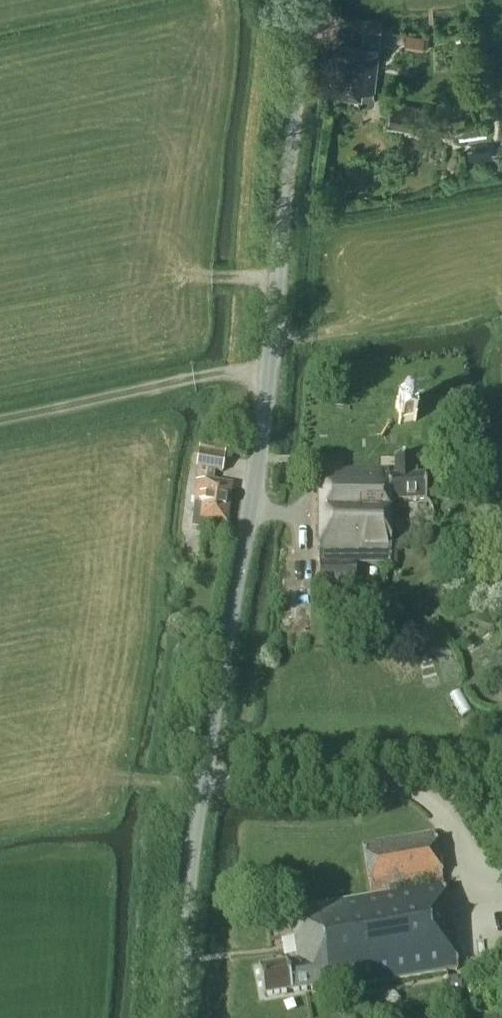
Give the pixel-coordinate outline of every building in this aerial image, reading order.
[(382,20),(361,17),(359,31),(363,31),(380,33),(382,20)] [(380,33),(363,31),(361,47),(339,44),(334,94),(359,97),(359,101),(362,105),(370,106),(373,103),(374,99),(371,94),(372,94),(380,33)] [(425,37),(407,35),(405,46),(423,49),(425,37)] [(388,126),(412,130),(416,106),(392,102),(388,126)] [(435,117),(415,114),(413,129),(433,132),(435,117)] [(413,403),(395,406),(399,425),(417,422),(413,403)] [(225,454),(199,451),(196,469),(207,471),(205,482),(197,481),(190,530),(206,532),(207,522),(226,525),(231,486),(213,483),(214,472),(222,473),(225,454)] [(411,476),(410,456),(393,456),(394,477),(388,477),(388,469),(317,470),(319,588),(355,588),(355,566),(390,565),(389,501),(426,500),(425,476),(411,476)] [(365,618),(376,617),(375,602),(363,603),(365,618)] [(209,631),(210,620),(199,618),(198,630),(209,631)] [(458,969),(434,832),(363,844),(371,896),(289,910),(298,961),(259,968),(263,996),(311,988),(312,994),(458,969)] [(458,985),(457,978),(447,980),(450,997),(462,995),(460,985),(458,985)]
